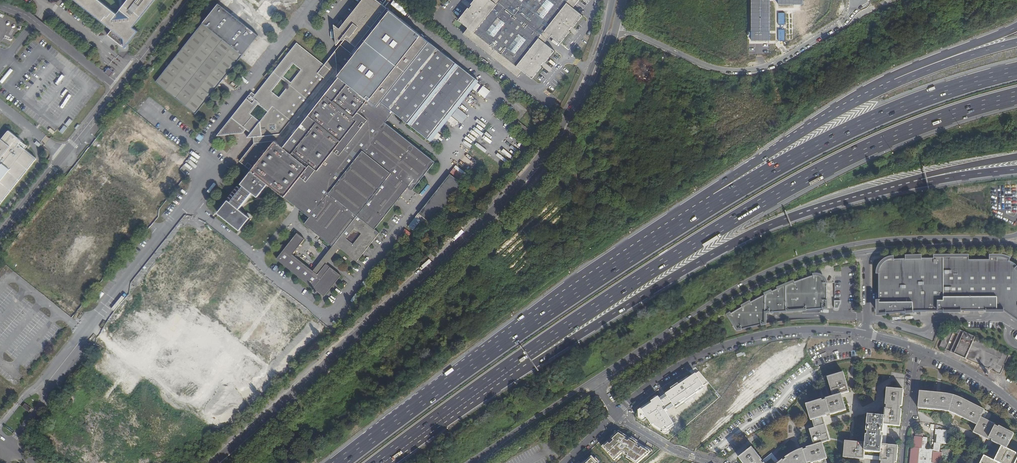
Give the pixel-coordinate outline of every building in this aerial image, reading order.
[(110,33),(107,36),(135,34),(130,31),(155,0),(128,0),(114,18),(92,0),(69,0),(110,33)] [(242,163),(244,160),(248,163),(245,166),(247,168),(248,167),(247,167),(250,164),(251,165),(252,165),(249,169),(251,170),(251,171),(241,184),(242,185),(228,200),(229,201),(218,213),(240,230),(250,217),(239,208),(252,192),(257,197),(268,184),(310,217),(305,224),(333,247),(335,244),(357,261),(380,233),(375,229),(394,204),(391,201),(399,191),(403,194),(408,187),(412,190),(435,162),(386,123),(394,112),(405,120),(428,139),(461,98),(476,79),(457,63),(430,42),(421,35),(409,26),(389,10),(388,11),(386,9),(376,0),(362,0),(342,24),(339,28),(336,25),(334,28),(335,45),(339,40),(343,39),(334,50),(335,56),(329,56),(329,57),(329,62),(324,63),(323,64),(296,42),(290,49),(286,46),(263,75),(266,78),(254,93),(253,92),(250,95),(249,93),(220,129),(222,131),(238,132),(239,130),(242,132),(245,128),(247,125),(252,129),(250,132),(246,136),(252,136),(256,136),(257,142),(253,142),(246,150),(246,151),(238,161),(242,163)] [(263,16),(272,3),(268,0),(266,0),(258,12),(263,16)] [(579,0),(475,0),(471,4),(472,5),(470,9),(468,8),(459,20),(468,28),(463,34),(518,77),(523,71),(532,79),(542,66),(541,65),(544,62),(545,63),(555,51),(545,43),(551,36),(560,44),(570,31),(569,30),(572,27),(573,28),(583,15),(573,8),(579,0)] [(752,41),(769,41),(770,0),(752,0),(752,41)] [(218,5),(157,79),(197,111),(259,37),(246,28),(223,9),(218,5)] [(256,17),(250,25),(253,28),(260,21),(256,17)] [(267,23),(263,27),(271,34),(275,29),(267,23)] [(135,34),(107,36),(123,48),(135,34)] [(2,41),(9,44),(12,38),(5,35),(2,41)] [(0,80),(0,81),(4,83),(13,70),(10,68),(5,75),(4,75),(0,80)] [(109,68),(105,72),(110,76),(113,72),(109,68)] [(724,112),(726,109),(724,108),(726,103),(721,100),(717,108),(724,112)] [(519,121),(516,126),(524,133),(528,128),(519,121)] [(37,159),(19,144),(22,140),(9,130),(2,139),(0,137),(0,205),(37,159)] [(194,140),(199,144),(203,138),(199,134),(194,140)] [(462,183),(450,174),(419,213),(408,226),(413,230),(421,220),(422,222),(425,218),(431,222),(462,183)] [(394,204),(403,194),(399,191),(391,201),(394,204)] [(262,220),(247,237),(253,243),(269,226),(262,220)] [(297,233),(277,259),(324,297),(341,275),(326,264),(318,274),(316,277),(305,268),(307,265),(292,254),(305,239),(297,233)] [(1006,256),(1000,257),(995,257),(989,257),(989,260),(969,260),(969,257),(934,258),(934,259),(922,259),(922,258),(911,258),(906,258),(906,259),(894,260),(894,259),(888,260),(883,264),(880,268),(879,274),(879,314),(1004,311),(1016,320),(1016,265),(1009,260),(1006,256)] [(270,268),(280,276),(283,272),(273,264),(270,268)] [(318,274),(307,265),(305,268),(316,277),(318,274)] [(361,285),(365,288),(375,276),(371,272),(361,285)] [(766,314),(827,309),(827,284),(827,283),(825,280),(823,278),(821,276),(819,275),(814,275),(813,275),(813,276),(795,283),(794,282),(777,289),(777,290),(772,292),(764,295),(765,296),(761,297),(751,303),(750,302),(742,307),(742,308),(731,314),(728,316),(738,331),(759,326),(766,324),(766,322),(766,314)] [(948,328),(939,347),(946,350),(954,332),(955,331),(948,328)] [(976,337),(956,328),(955,331),(954,332),(958,334),(950,352),(966,359),(1000,374),(1009,354),(975,340),(976,337)] [(807,462),(811,462),(812,462),(815,462),(827,462),(826,461),(826,459),(827,459),(822,443),(826,442),(830,441),(823,417),(827,416),(827,414),(830,413),(830,415),(846,410),(841,394),(849,392),(843,373),(828,377),(833,397),(825,399),(826,401),(823,401),(822,400),(807,405),(811,421),(813,420),(815,428),(810,430),(814,445),(807,448),(807,449),(804,450),(803,449),(798,450),(794,452),(790,454),(786,457),(785,458),(786,459),(784,461),(783,460),(779,462),(808,462),(807,462)] [(903,390),(887,388),(886,405),(887,405),(887,408),(885,408),(884,416),(868,415),(866,431),(868,431),(867,435),(866,435),(865,443),(845,441),(843,458),(864,460),(864,455),(865,451),(881,453),(881,456),(880,461),(881,461),(881,462),(895,462),(897,462),(898,446),(886,445),(882,444),(883,436),(881,436),(881,433),(883,433),(883,428),(884,425),(888,425),(900,426),(902,410),(900,409),(900,406),(902,406),(902,402),(903,398),(903,390)] [(920,391),(919,400),(918,408),(949,411),(977,425),(981,417),(985,410),(963,399),(959,397),(954,395),(948,394),(944,394),(920,391)] [(985,419),(981,417),(977,425),(974,432),(988,439),(989,438),(992,440),(992,441),(1002,446),(1006,449),(1014,434),(999,426),(998,428),(995,426),(996,425),(988,421),(985,419)] [(940,452),(940,443),(946,444),(947,430),(935,429),(935,434),(937,435),(936,443),(934,443),(933,449),(926,449),(928,437),(923,437),(923,433),(915,432),(915,436),(914,436),(913,447),(911,447),(909,462),(941,462),(942,452),(940,452)] [(602,446),(615,461),(625,452),(626,453),(631,458),(635,461),(637,462),(640,462),(642,461),(644,458),(653,450),(649,446),(640,441),(638,440),(629,435),(629,434),(621,430),(602,446)] [(826,442),(831,459),(826,461),(827,462),(833,462),(836,462),(830,441),(826,442)] [(1016,455),(1016,454),(1006,449),(1002,446),(994,461),(984,456),(980,462),(1016,462),(1016,456),(1016,455)] [(743,462),(762,462),(761,462),(763,461),(752,448),(740,458),(740,459),(743,462)] [(763,461),(764,462),(765,462),(771,458),(775,462),(779,462),(772,453),(763,461)] [(583,462),(601,462),(593,454),(583,462)]
